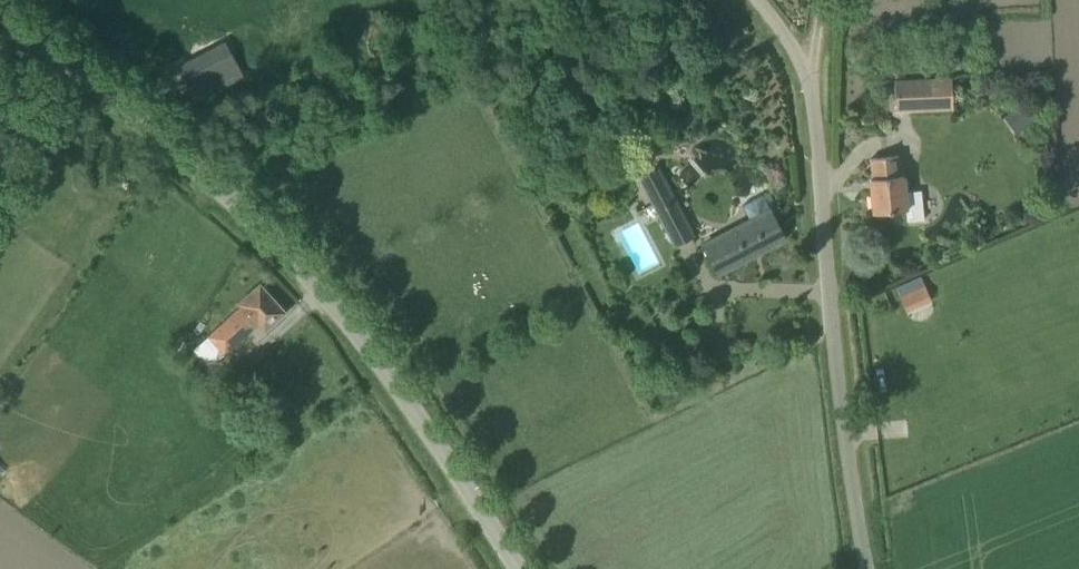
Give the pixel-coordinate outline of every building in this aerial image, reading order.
[(178,64),(198,100),(244,76),(225,40),(178,64)] [(952,108),(950,77),(894,80),(896,111),(952,108)] [(1026,100),(1014,109),(1026,127),(1038,118),(1026,100)] [(920,189),(904,191),(903,175),(901,175),(899,155),(870,158),(872,178),(870,178),(873,212),(904,209),(906,220),(924,219),(920,189)] [(641,213),(652,207),(673,246),(693,236),(656,165),(636,175),(649,201),(638,207),(641,213)] [(718,273),(785,238),(762,194),(742,205),(750,220),(703,244),(718,273)] [(264,331),(285,311),(260,283),(238,303),(241,305),(208,335),(224,353),(257,324),(264,331)] [(929,284),(903,292),(909,311),(935,302),(929,284)]
